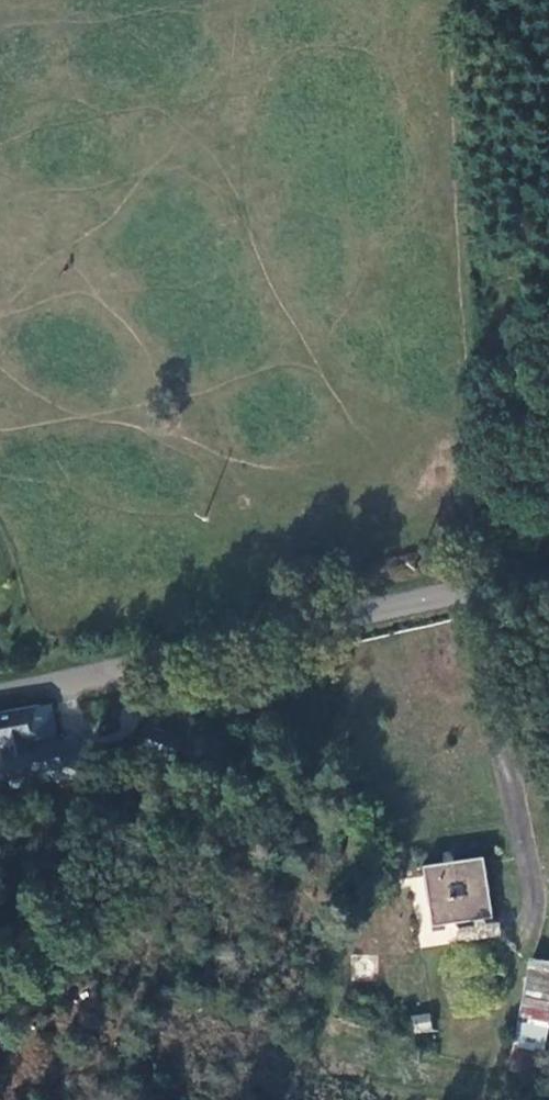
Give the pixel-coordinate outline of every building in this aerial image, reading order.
[(51,744),(59,742),(52,711),(0,722),(0,754),(8,752),(51,744)] [(53,749),(51,744),(8,752),(5,762),(12,792),(88,775),(80,743),(53,749)] [(422,866),(434,931),(500,918),(488,854),(422,866)] [(502,1062),(533,1070),(548,997),(548,958),(527,953),(502,1062)] [(430,1013),(410,1016),(413,1034),(433,1031),(430,1013)]
